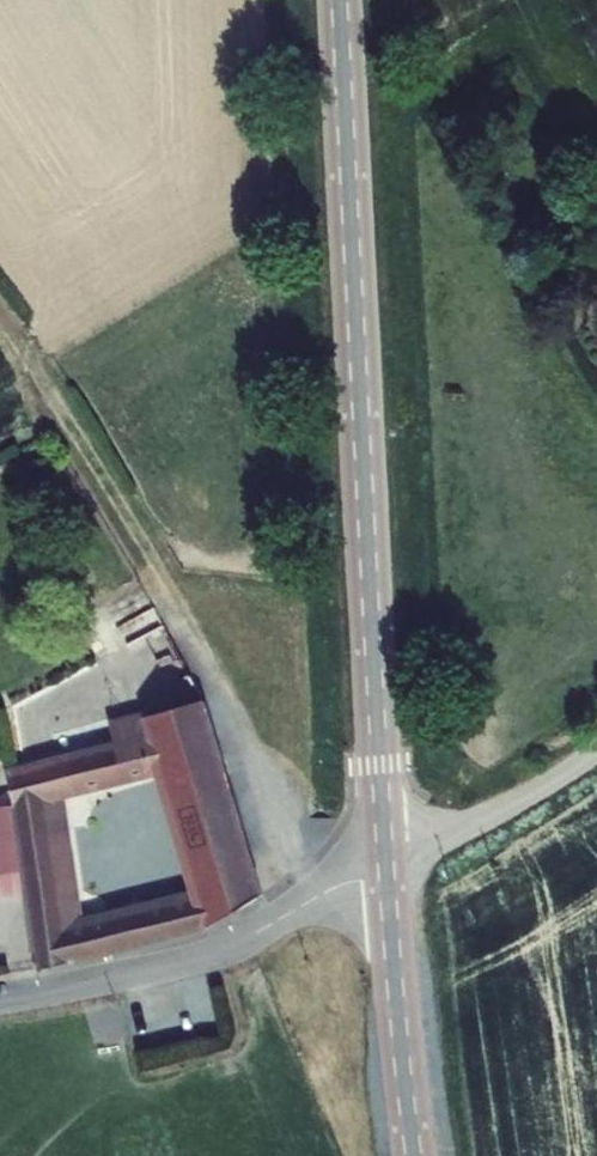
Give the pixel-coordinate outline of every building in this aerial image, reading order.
[(165,637),(114,658),(141,721),(98,729),(102,755),(0,773),(0,780),(30,974),(196,936),(203,932),(249,905),(202,711),(165,637)]
